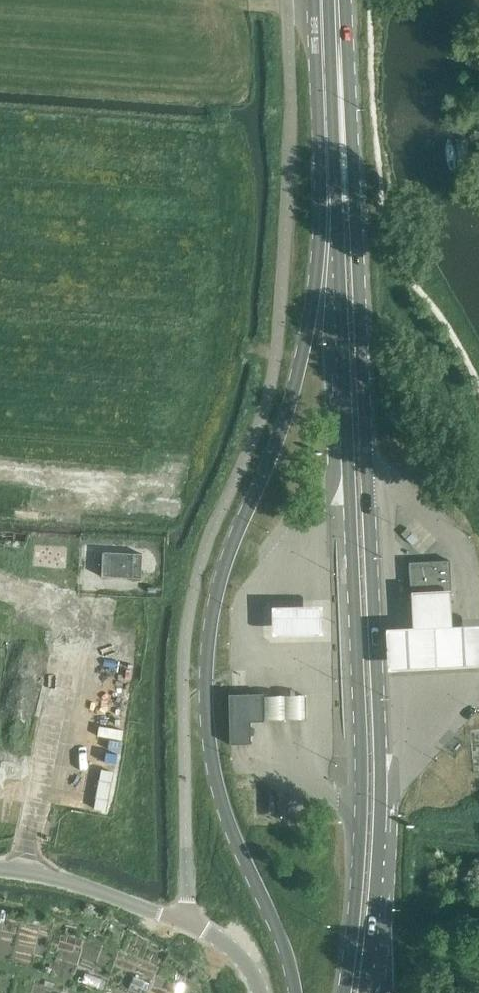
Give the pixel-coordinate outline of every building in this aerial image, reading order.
[(141,580),(142,555),(103,555),(103,579),(141,580)] [(451,593),(450,562),(410,564),(412,595),(451,593)] [(389,672),(478,668),(478,626),(453,627),(451,593),(412,595),(413,629),(387,631),(389,672)] [(323,607),(272,608),(272,638),(324,637),(323,607)] [(228,745),(229,744),(250,744),(250,721),(262,721),(262,697),(262,692),(227,692),(228,745)] [(262,697),(262,721),(306,720),(306,695),(262,697)]
